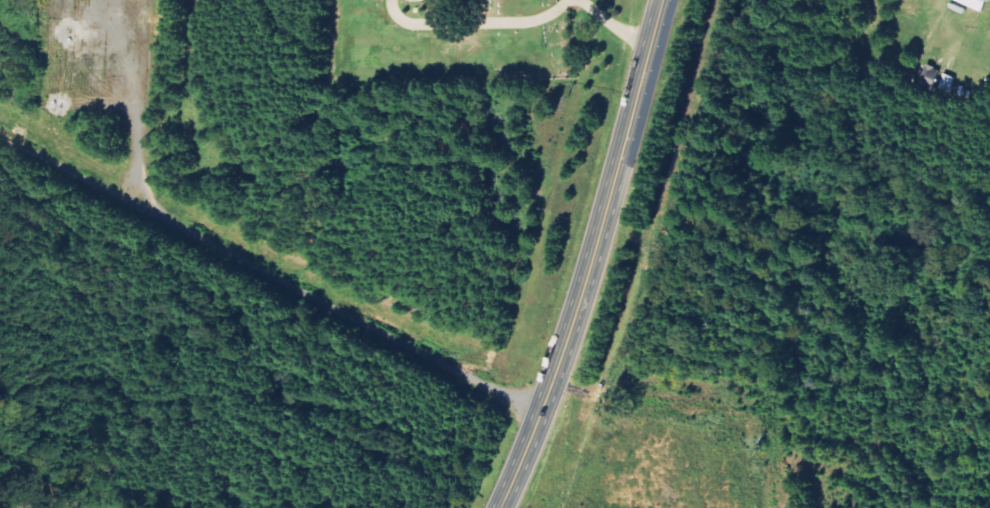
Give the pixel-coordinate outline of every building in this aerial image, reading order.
[(955,0),(984,12),(989,0),(955,0)]
